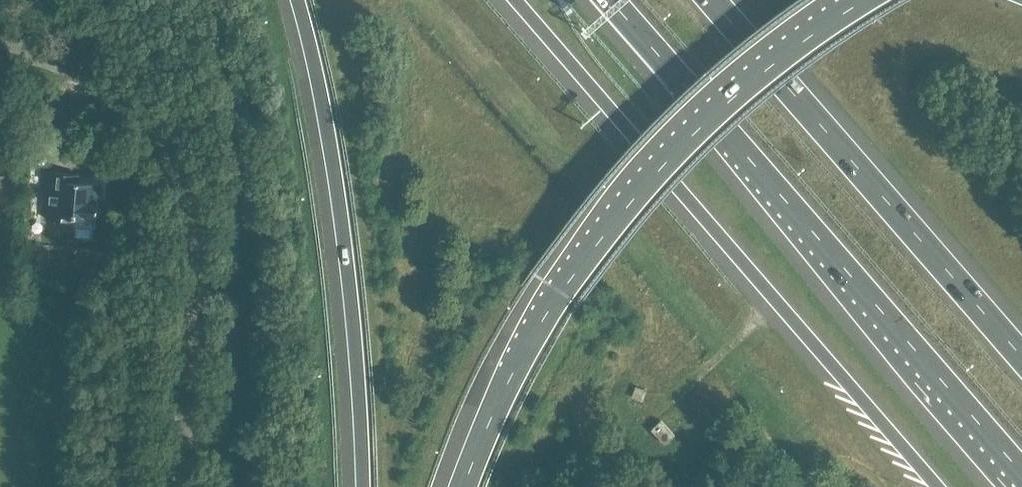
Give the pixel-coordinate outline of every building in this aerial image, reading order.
[(46,172),(44,196),(51,196),(49,220),(74,222),(74,227),(96,228),(99,183),(70,181),(70,174),(46,172)]
